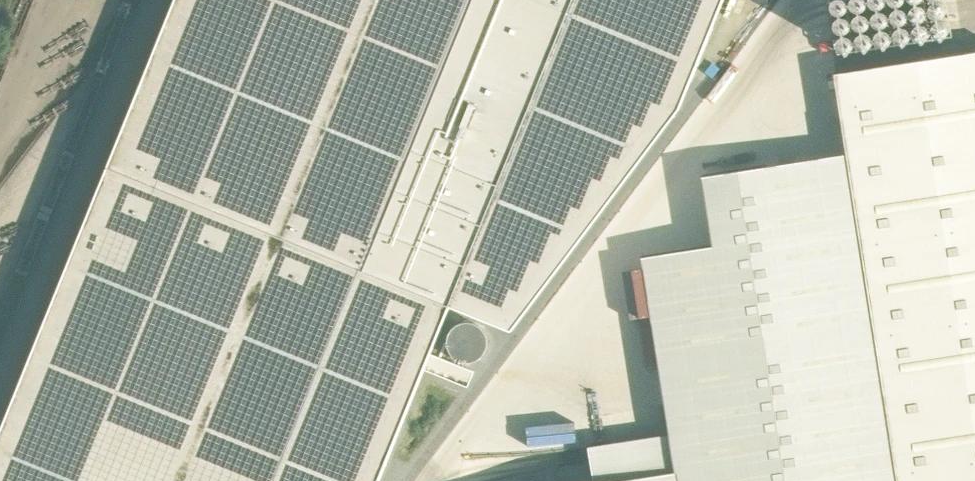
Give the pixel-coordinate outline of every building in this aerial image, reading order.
[(108,167),(450,306),(512,331),(679,108),(723,0),(176,0),(108,167)] [(834,74),(847,154),(703,176),(714,246),(642,257),(676,472),(616,480),(974,480),(974,52),(834,74)] [(425,369),(468,387),(474,371),(431,354),(450,306),(108,167),(0,434),(0,480),(379,480),(425,369)]
